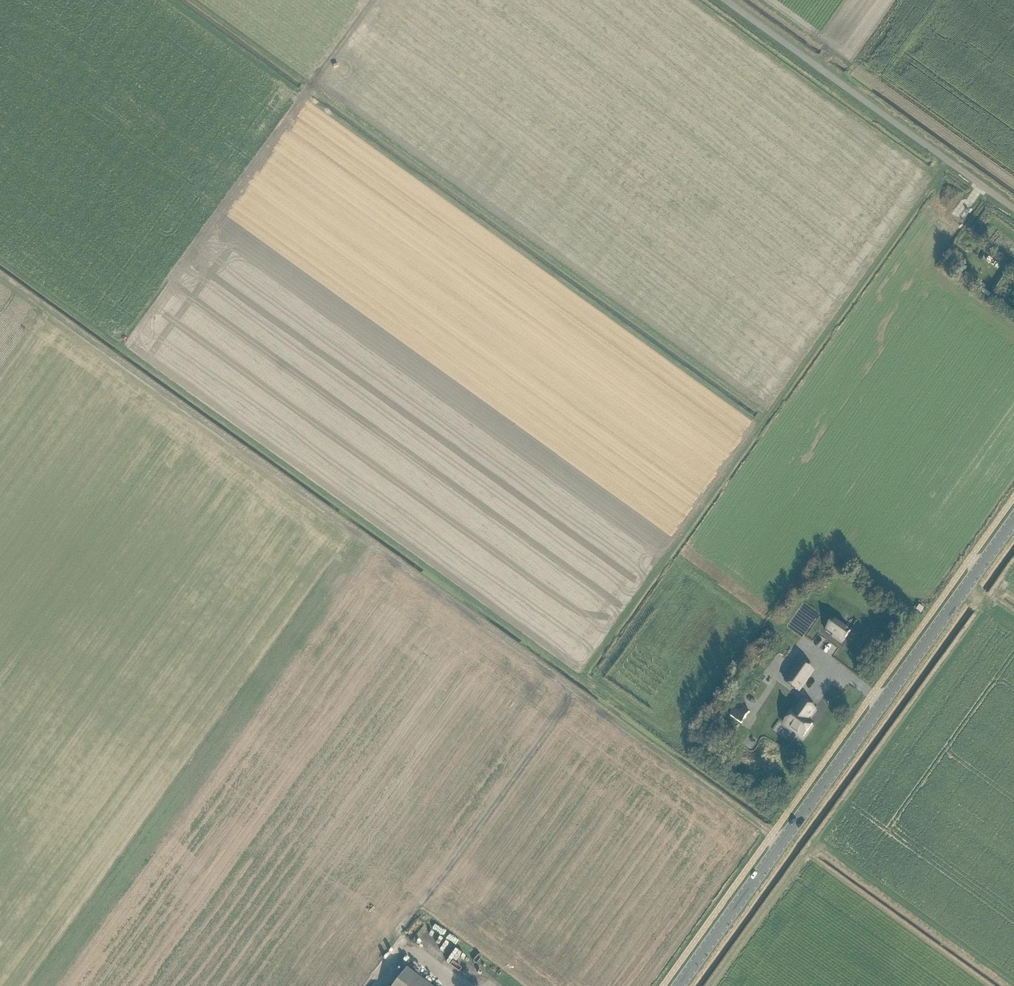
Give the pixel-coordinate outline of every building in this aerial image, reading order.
[(1002,275),(992,291),(998,294),(1008,279),(1002,275)] [(834,619),(825,631),(830,635),(831,634),(843,642),(851,631),(834,619)] [(800,662),(785,683),(799,692),(813,672),(800,662)] [(793,712),(783,726),(802,739),(811,725),(806,722),(814,711),(802,703),(795,713),(793,712)] [(737,705),(729,716),(740,724),(749,713),(737,705)] [(394,985),(428,985),(406,970),(394,985)]
